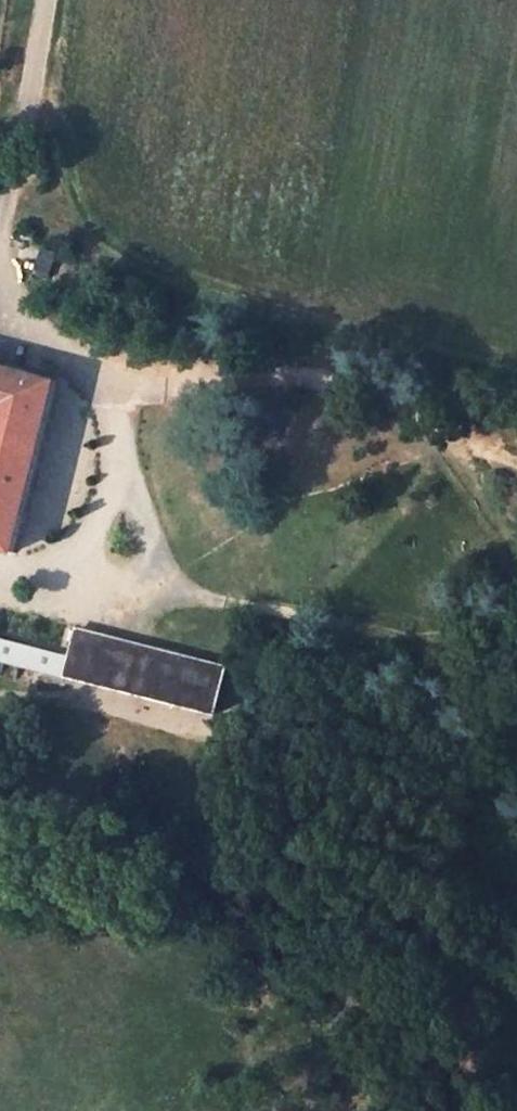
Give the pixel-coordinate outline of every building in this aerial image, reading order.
[(49,379),(0,366),(0,548),(6,550),(49,379)] [(70,655),(65,675),(216,711),(227,668),(74,629),(70,655)] [(65,675),(70,655),(0,640),(0,660),(65,675)]
